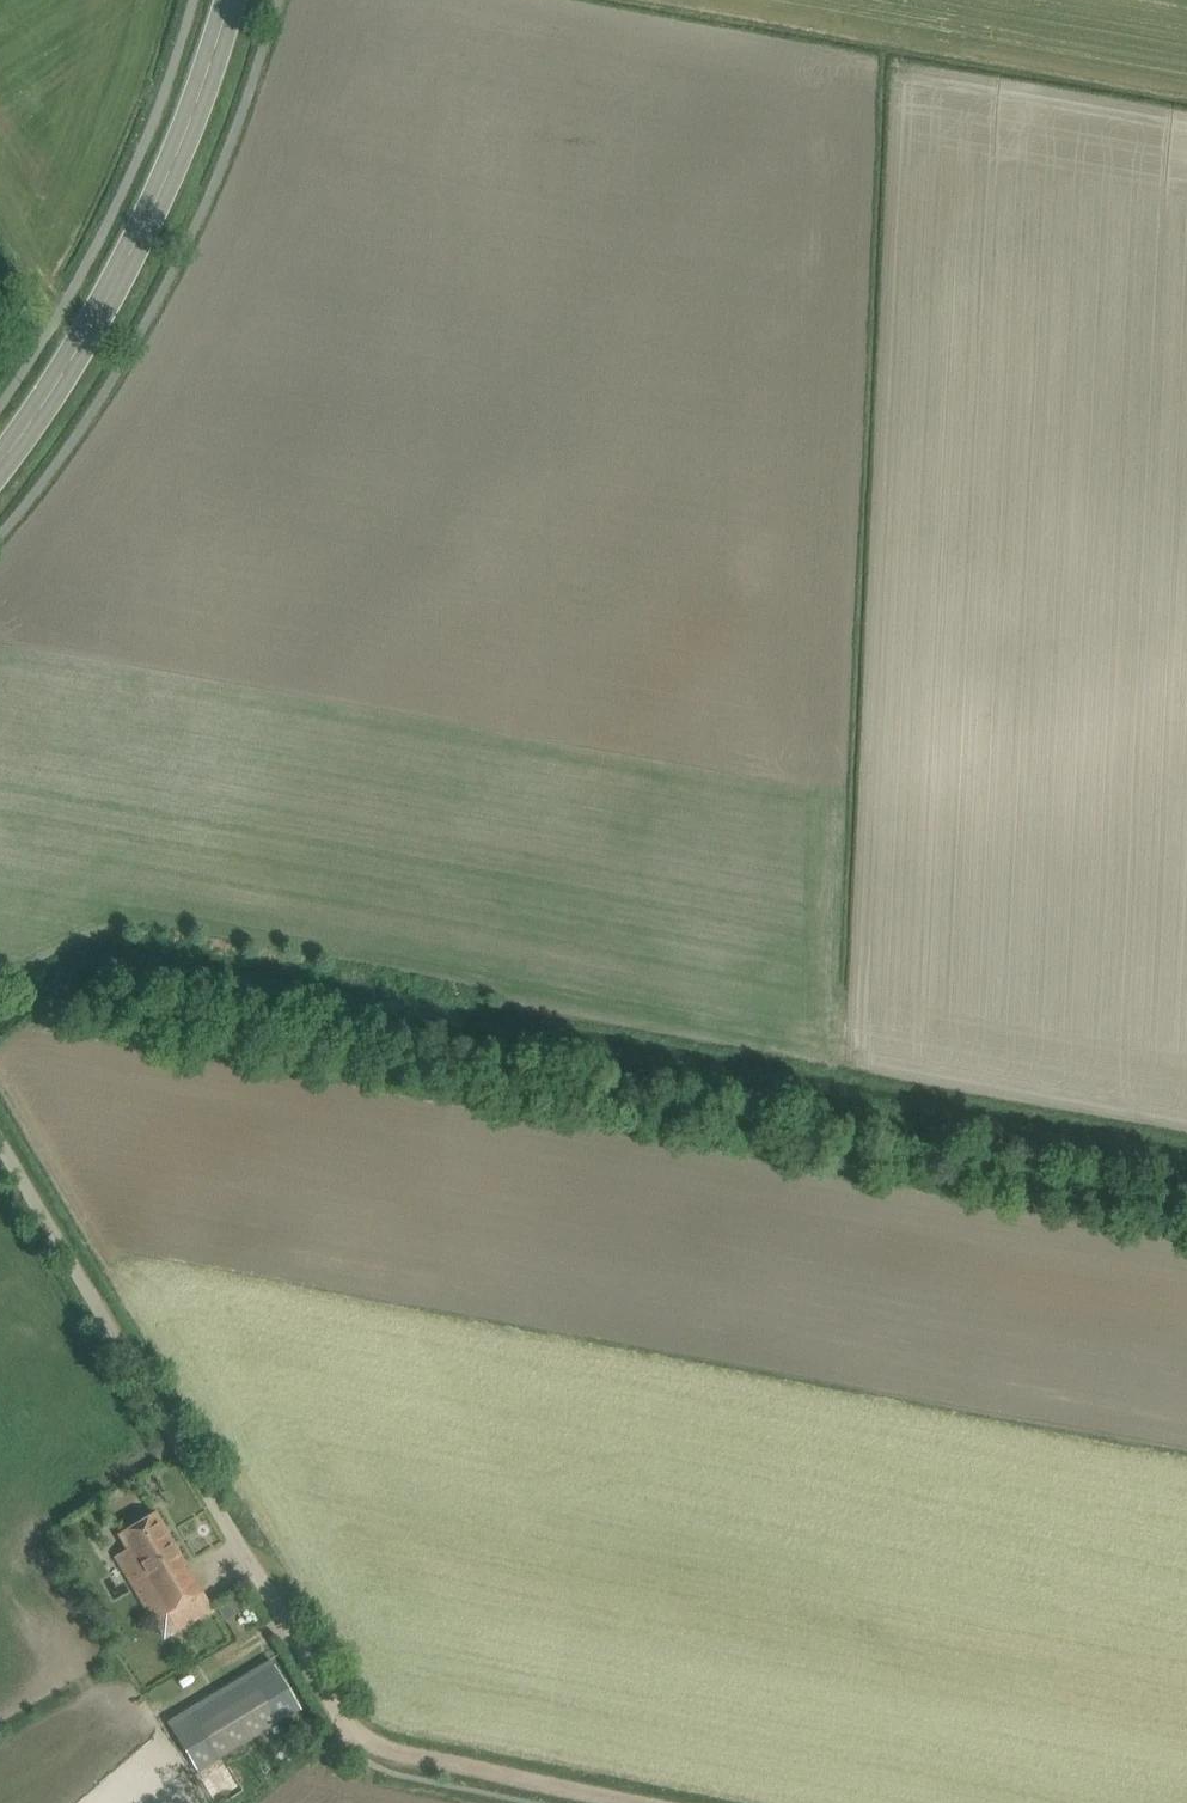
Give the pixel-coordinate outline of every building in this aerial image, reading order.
[(119,1535),(128,1550),(115,1557),(153,1621),(172,1610),(182,1627),(192,1622),(212,1610),(155,1515),(134,1527),(119,1535)] [(195,1729),(215,1762),(280,1722),(260,1689),(195,1729)]
